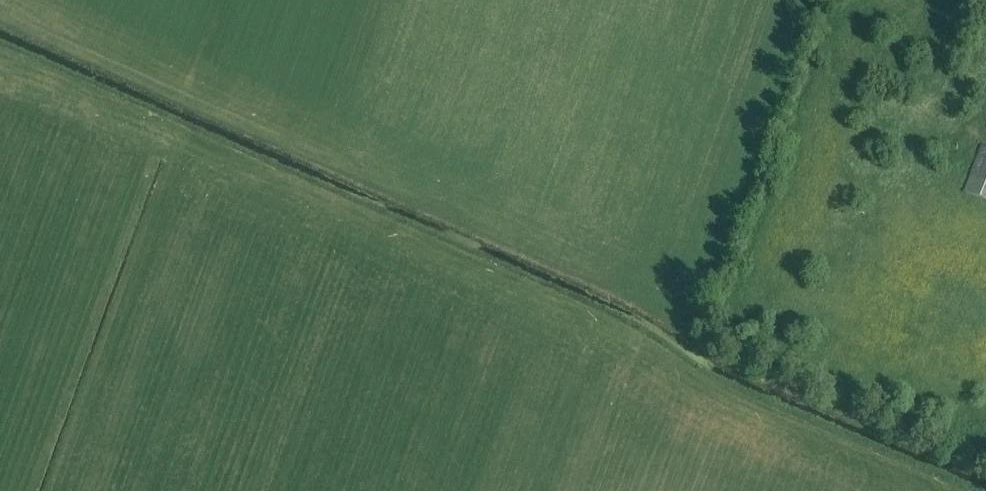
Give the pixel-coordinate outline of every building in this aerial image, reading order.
[(981,145),(962,192),(985,201),(985,147),(981,145)]
